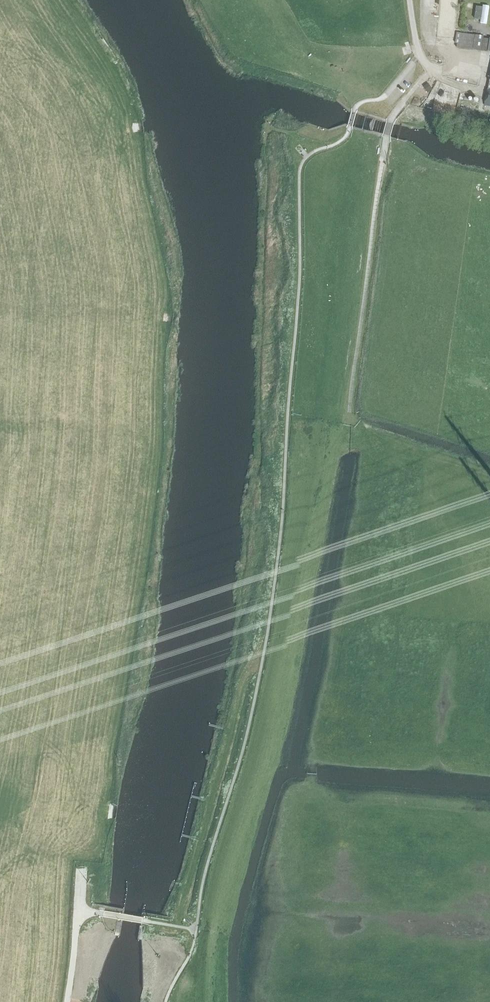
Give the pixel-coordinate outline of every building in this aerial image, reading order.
[(474,19),(481,20),(482,7),(476,6),(474,19)] [(483,36),(457,33),(456,43),(460,44),(459,49),(473,51),(473,50),(481,51),(488,52),(489,40),(483,38),(483,36)]
